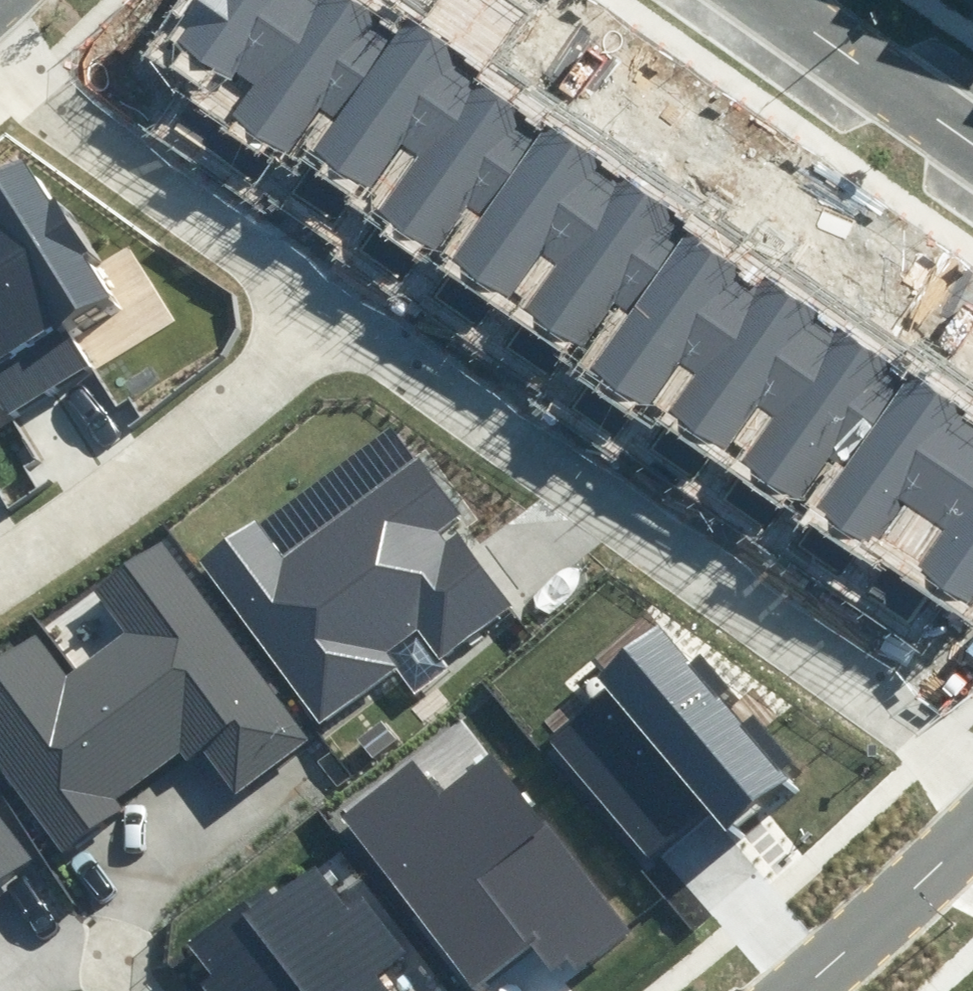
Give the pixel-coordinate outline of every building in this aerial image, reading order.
[(257,86),(314,0),(197,0),(170,41),(233,82),(239,74),(257,86)] [(335,0),(314,0),(257,86),(235,115),(287,149),(313,110),(339,127),(398,38),(335,0)] [(468,85),(398,38),(339,127),(310,170),(362,204),(388,165),(406,177),(468,85)] [(546,136),(468,85),(406,177),(381,214),(433,248),(459,209),(485,226),(546,136)] [(615,182),(546,136),(485,226),(458,268),(509,302),(536,263),(554,275),(615,182)] [(27,158),(0,175),(0,317),(46,391),(84,367),(58,326),(111,294),(27,158)] [(694,234),(615,182),(554,275),(529,312),(580,346),(607,307),(634,325),(694,234)] [(764,281),(694,234),(634,325),(606,366),(658,401),(684,362),(702,374),(764,281)] [(842,333),(764,281),(702,374),(678,411),(729,445),(755,405),(782,423),(842,333)] [(9,413),(46,391),(0,317),(0,399),(9,413)] [(912,379),(842,333),(782,423),(754,464),(806,499),(832,459),(850,471),(912,379)] [(912,379),(850,471),(825,508),(876,543),(903,504),(925,522),(972,454),(972,419),(912,379)] [(195,559),(320,724),(396,667),(384,651),(413,630),(435,659),(509,603),(456,533),(475,519),(422,449),(282,555),(253,516),(195,559)] [(925,522),(944,536),(918,573),(970,611),(972,607),(972,454),(925,522)] [(64,848),(114,811),(107,802),(173,752),(180,762),(200,747),(239,799),(324,735),(168,529),(85,591),(120,636),(64,677),(35,638),(0,663),(0,764),(64,848)] [(756,747),(662,632),(599,682),(608,693),(553,737),(649,857),(709,810),(725,831),(783,785),(756,747)] [(631,930),(489,750),(443,785),(418,753),(341,813),(476,985),(532,941),(553,967),(567,956),(579,971),(631,930)] [(34,855),(0,813),(0,882),(34,855)] [(314,858),(191,951),(211,977),(199,982),(207,990),(385,990),(366,967),(386,953),(314,858)]
